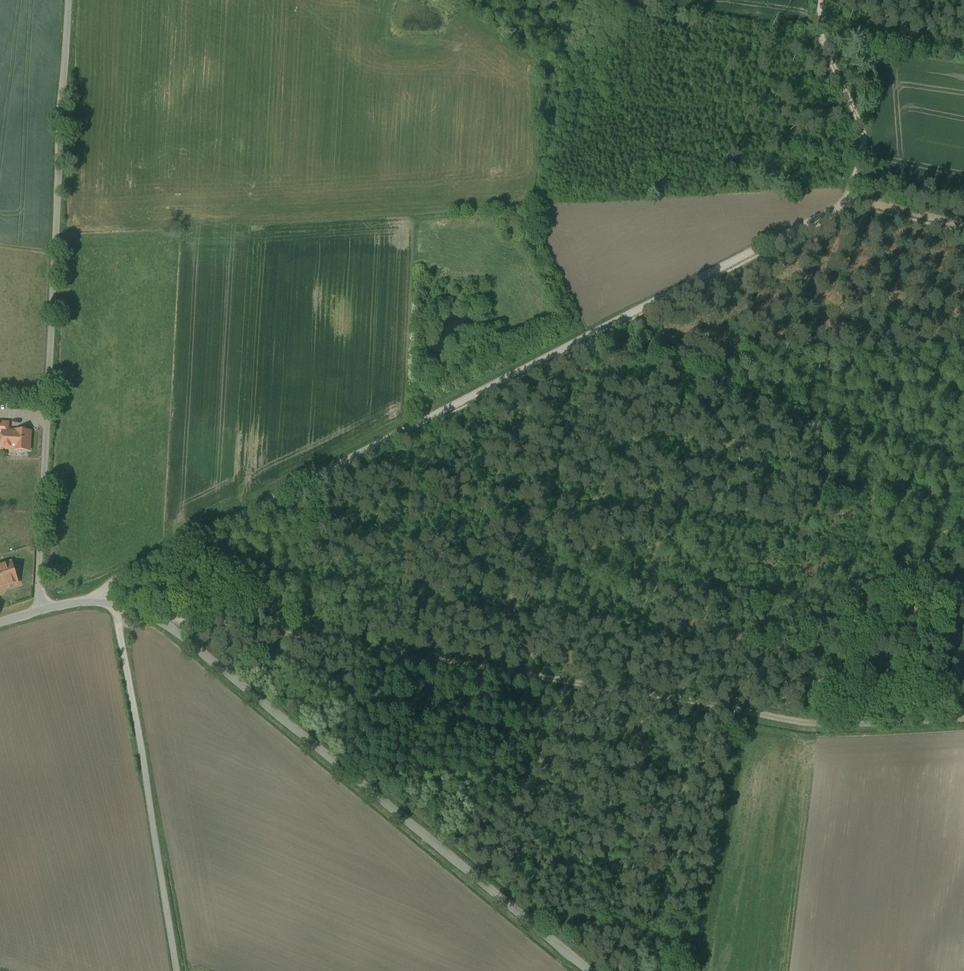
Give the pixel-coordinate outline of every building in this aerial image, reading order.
[(29,453),(30,433),(10,432),(10,425),(0,425),(0,452),(29,453)] [(63,485),(64,472),(53,472),(53,485),(63,485)] [(18,583),(12,562),(0,566),(0,589),(18,583)]
